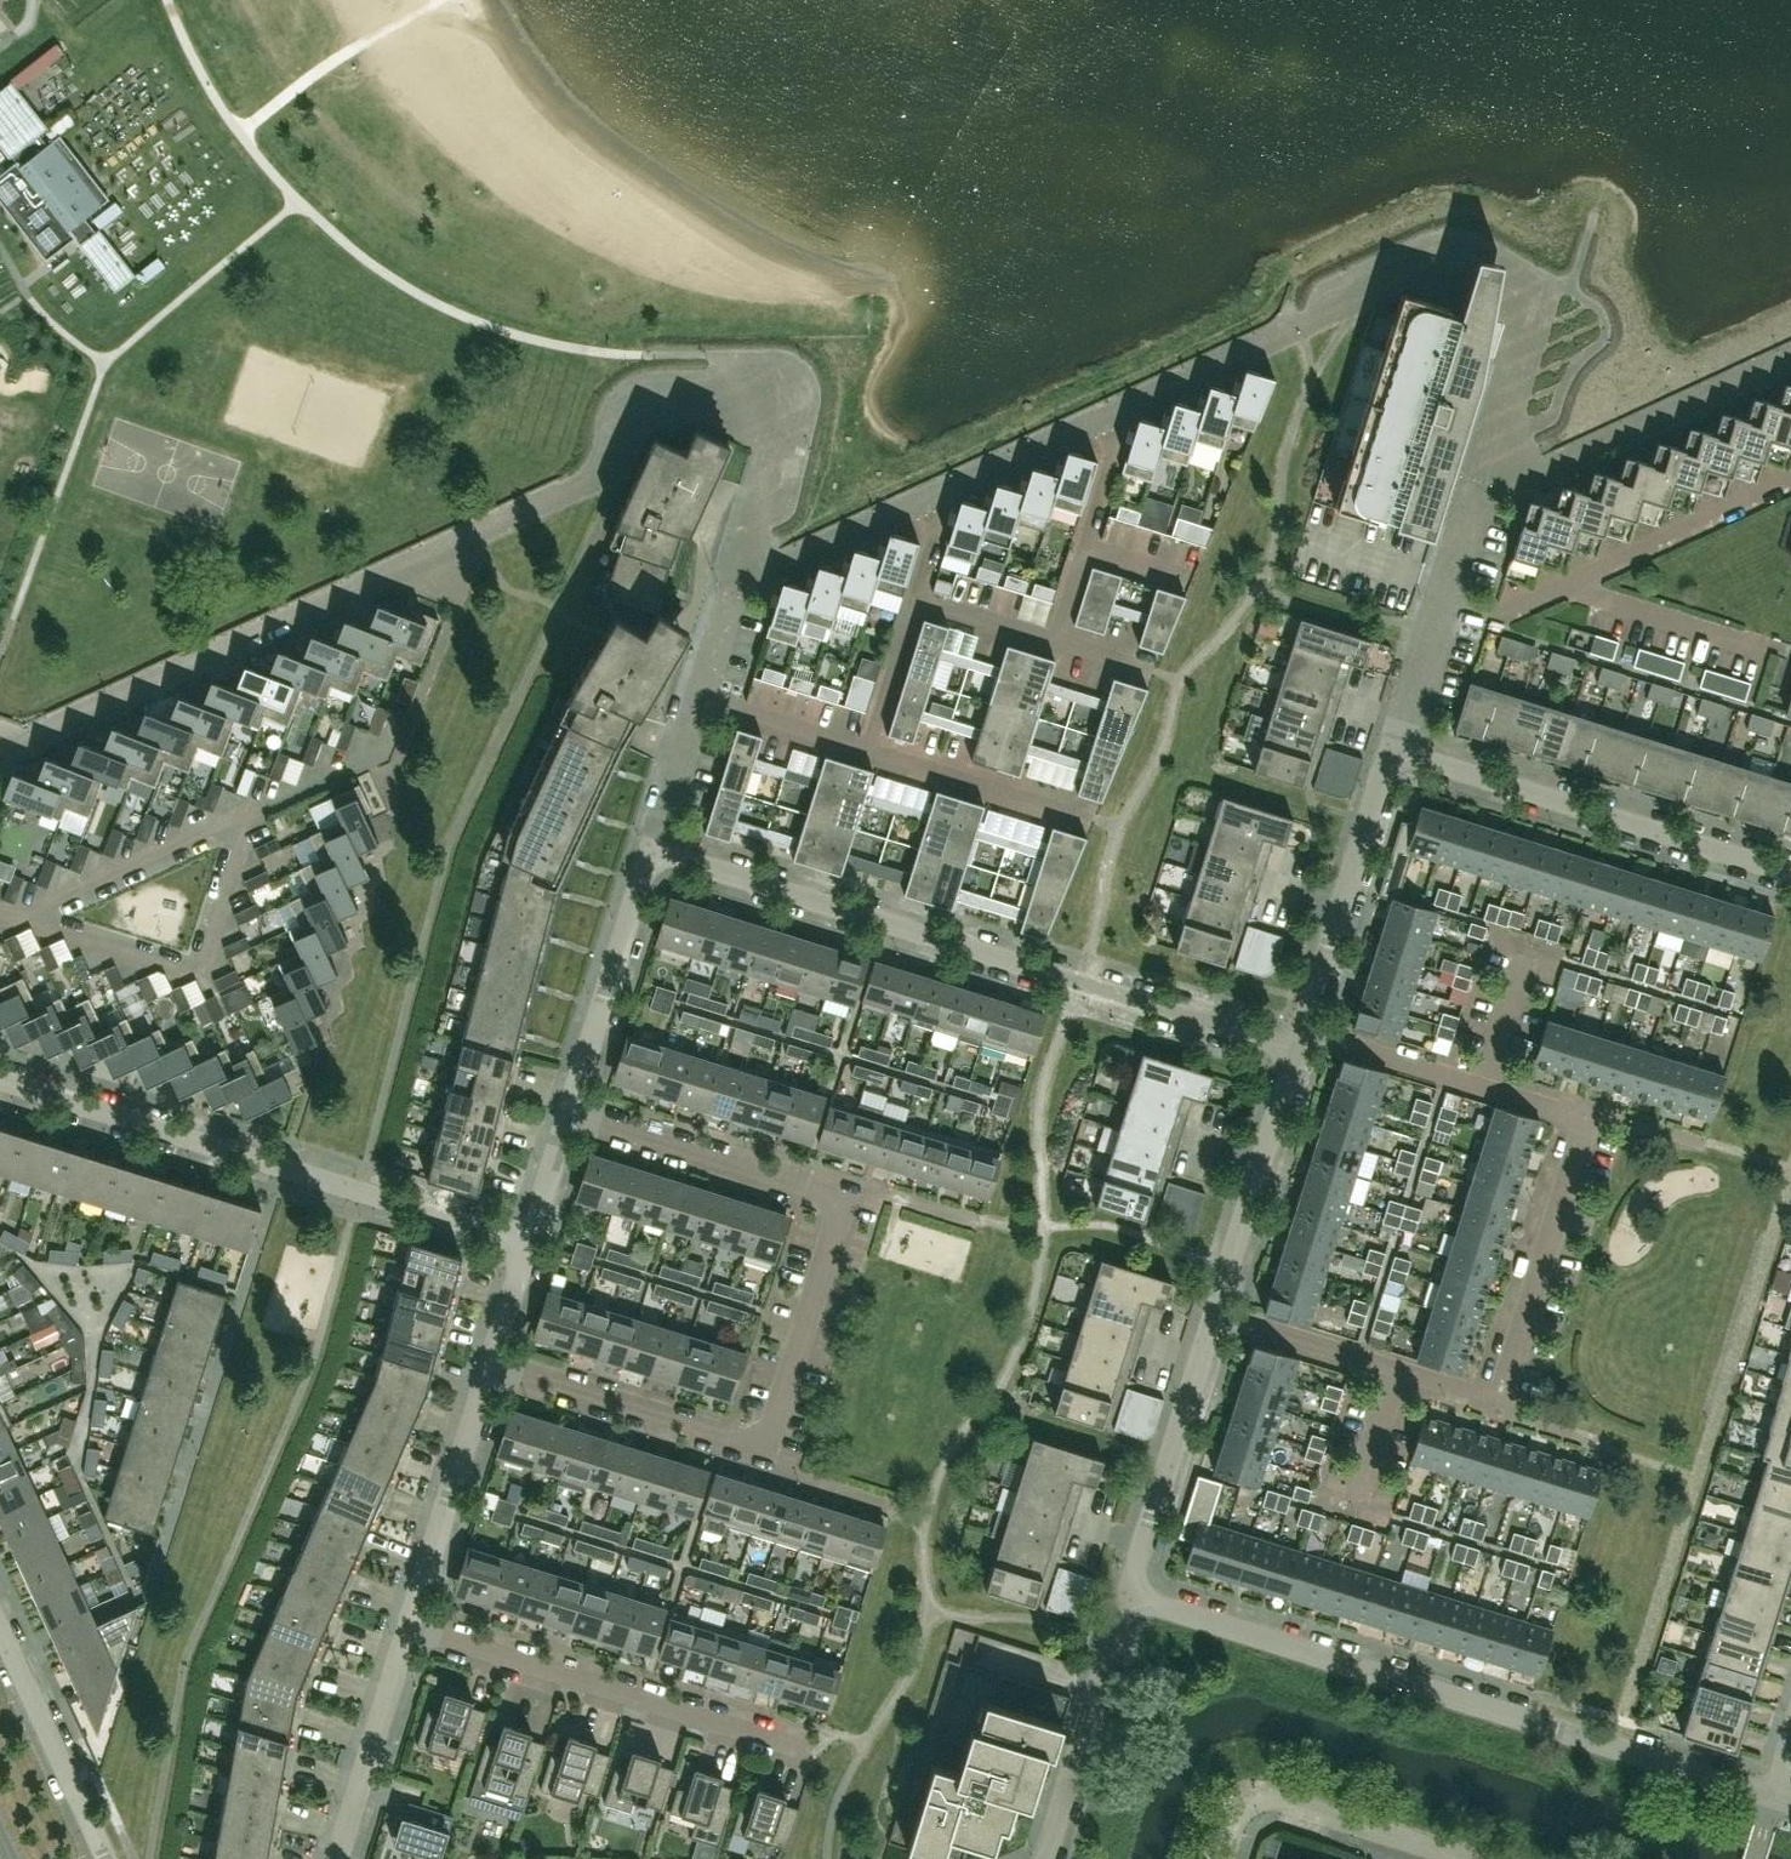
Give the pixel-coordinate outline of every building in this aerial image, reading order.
[(44,56),(51,65),(65,54),(57,45),(44,56)] [(12,156),(16,161),(20,166),(47,144),(39,134),(47,128),(11,82),(0,90),(0,146),(9,158),(12,156)] [(52,256),(75,238),(69,230),(85,218),(102,205),(85,183),(54,143),(62,138),(61,136),(60,135),(47,144),(20,166),(16,161),(0,174),(0,197),(4,194),(52,256)] [(116,201),(93,219),(100,228),(123,210),(116,201)] [(95,232),(85,218),(69,230),(75,238),(80,244),(79,244),(115,290),(135,275),(99,229),(95,232)] [(158,257),(136,274),(143,284),(165,266),(158,257)] [(1453,468),(1480,382),(1485,355),(1489,356),(1500,318),(1492,316),(1502,263),(1477,259),(1459,317),(1448,313),(1449,308),(1402,293),(1395,314),(1335,508),(1383,522),(1384,517),(1396,521),(1394,526),(1432,538),(1453,468)] [(1253,431),(1275,378),(1245,369),(1237,394),(1238,394),(1229,423),(1230,424),(1253,431)] [(1762,462),(1786,383),(1785,383),(1778,405),(1754,398),(1730,476),(1731,477),(1738,454),(1762,462)] [(1786,383),(1762,462),(1763,462),(1770,440),(1790,446),(1790,384),(1786,383)] [(1187,465),(1210,472),(1214,459),(1217,460),(1221,448),(1222,449),(1230,424),(1229,423),(1238,394),(1237,394),(1209,385),(1202,410),(1203,411),(1190,452),(1191,452),(1187,465)] [(1753,397),(1746,420),(1722,412),(1698,491),(1699,491),(1706,469),(1730,476),(1754,398),(1753,397)] [(1190,452),(1203,411),(1202,410),(1174,402),(1166,427),(1167,427),(1158,456),(1159,456),(1187,465),(1191,452),(1190,452)] [(1722,412),(1721,412),(1714,435),(1690,427),(1666,506),(1667,506),(1674,484),(1698,491),(1722,412)] [(1167,427),(1166,427),(1138,418),(1122,472),(1151,481),(1159,456),(1158,456),(1167,427)] [(1635,521),(1642,498),(1666,506),(1690,427),(1689,427),(1682,449),(1657,442),(1650,464),(1651,464),(1633,520),(1635,521)] [(689,533),(694,516),(687,513),(690,508),(700,512),(709,491),(710,491),(731,445),(696,429),(686,451),(655,522),(689,533)] [(655,522),(686,451),(655,437),(638,474),(636,479),(621,510),(655,522)] [(1080,514),(1097,460),(1067,451),(1059,476),(1060,476),(1051,505),(1052,505),(1080,514)] [(1651,464),(1650,464),(1625,456),(1618,479),(1619,479),(1601,535),(1603,536),(1610,513),(1633,520),(1651,464)] [(1060,476),(1059,476),(1032,467),(1024,492),(1025,493),(1016,521),(1017,522),(1045,530),(1052,505),(1051,505),(1060,476)] [(1619,479),(1618,479),(1593,471),(1586,493),(1587,494),(1569,550),(1571,550),(1578,528),(1601,535),(1619,479)] [(1025,493),(1024,492),(996,484),(988,508),(989,509),(980,538),(981,538),(1009,547),(1017,522),(1016,521),(1025,493)] [(1537,564),(1562,486),(1561,486),(1554,508),(1529,500),(1512,556),(1537,564)] [(1587,494),(1586,493),(1562,486),(1537,564),(1539,565),(1546,542),(1569,550),(1587,494)] [(989,509),(988,508),(961,500),(944,554),(974,563),(981,538),(980,538),(989,509)] [(1137,525),(1141,512),(1120,506),(1116,518),(1137,525)] [(676,569),(689,533),(655,522),(621,510),(609,546),(676,569)] [(1165,534),(1168,521),(1147,514),(1144,527),(1165,534)] [(1189,541),(1195,523),(1177,517),(1171,536),(1189,541)] [(1205,546),(1212,528),(1195,523),(1189,541),(1205,546)] [(902,596),(919,542),(889,533),(882,558),(874,587),(875,587),(902,596)] [(669,592),(676,569),(609,546),(601,568),(601,569),(669,592)] [(882,558),(854,549),(846,574),(847,574),(834,615),(835,615),(862,623),(865,611),(867,612),(875,587),(874,587),(882,558)] [(847,574),(846,574),(818,565),(810,590),(811,591),(798,632),(800,633),(826,640),(830,628),(831,628),(835,615),(834,615),(847,574)] [(996,585),(1000,572),(979,566),(975,578),(996,585)] [(1148,613),(1114,602),(1122,576),(1092,567),(1074,625),(1104,634),(1111,612),(1145,622),(1138,645),(1162,652),(1185,596),(1156,587),(1148,613)] [(669,592),(601,569),(594,591),(608,596),(646,610),(657,613),(658,612),(661,614),(669,592)] [(1024,594),(1028,581),(1007,574),(1003,587),(1024,594)] [(949,596),(953,583),(937,578),(933,591),(949,596)] [(798,632),(811,591),(810,590),(783,582),(766,635),(796,645),(800,633),(798,632)] [(1052,602),(1056,589),(1035,583),(1031,596),(1052,602)] [(421,664),(439,619),(412,608),(409,615),(377,603),(373,614),(374,614),(369,628),(403,641),(397,655),(421,664)] [(654,691),(690,631),(661,614),(658,612),(657,613),(645,633),(622,671),(651,689),(654,691)] [(622,671),(645,633),(616,615),(592,654),(596,657),(596,656),(622,671)] [(403,641),(369,628),(344,618),(340,629),(341,629),(335,643),(370,656),(364,670),(388,680),(397,655),(403,641)] [(1261,618),(1256,632),(1274,638),(1279,623),(1261,618)] [(1363,666),(1371,641),(1371,640),(1300,618),(1292,644),(1363,666)] [(942,649),(949,626),(923,619),(906,676),(931,684),(939,658),(968,667),(971,657),(942,649)] [(370,656),(335,643),(311,634),(307,645),(302,658),(336,672),(331,686),(355,695),(364,670),(370,656)] [(1601,656),(1606,638),(1595,634),(1589,652),(1601,656)] [(1508,655),(1513,639),(1501,635),(1497,651),(1508,655)] [(1612,660),(1618,641),(1606,638),(1601,656),(1612,660)] [(1520,659),(1525,643),(1513,639),(1508,655),(1520,659)] [(1013,710),(1031,652),(1007,644),(1000,666),(971,657),(968,667),(997,676),(989,702),(1013,710)] [(1333,684),(1341,660),(1352,664),(1363,667),(1363,666),(1292,644),(1285,669),(1333,684)] [(1644,670),(1650,651),(1639,648),(1633,666),(1644,670)] [(336,672),(302,658),(278,649),(274,660),(269,674),(303,687),(303,688),(307,690),(326,698),(331,686),(336,672)] [(1558,670),(1563,655),(1552,651),(1546,667),(1558,670)] [(1656,673),(1662,655),(1650,651),(1644,670),(1656,673)] [(1048,682),(1055,659),(1031,652),(1013,710),(1037,717),(1045,691),(1074,700),(1077,691),(1048,682)] [(605,700),(622,671),(596,656),(596,657),(592,654),(574,685),(605,700)] [(1570,674),(1575,658),(1563,655),(1558,670),(1570,674)] [(1667,677),(1673,658),(1662,655),(1656,673),(1667,677)] [(1679,680),(1684,662),(1673,658),(1667,677),(1679,680)] [(288,725),(303,688),(303,687),(269,674),(245,664),(240,675),(241,675),(236,689),(270,702),(265,716),(288,725)] [(1608,686),(1613,670),(1601,666),(1597,682),(1608,686)] [(782,686),(786,673),(764,667),(761,680),(782,686)] [(1710,690),(1716,672),(1705,668),(1699,686),(1710,690)] [(1325,709),(1333,684),(1285,669),(1277,694),(1325,709)] [(1620,690),(1625,674),(1613,670),(1608,686),(1620,690)] [(639,716),(654,691),(651,689),(622,671),(605,700),(632,713),(639,716)] [(1722,694),(1728,675),(1716,672),(1710,690),(1722,694)] [(865,712),(875,681),(854,674),(844,705),(865,712)] [(810,695),(814,682),(792,675),(788,688),(810,695)] [(1733,697),(1739,679),(1728,675),(1722,694),(1733,697)] [(405,676),(400,687),(413,692),(415,693),(419,681),(405,676)] [(931,684),(906,676),(888,734),(913,742),(920,720),(949,729),(952,719),(929,712),(923,710),(931,684)] [(1124,744),(1147,688),(1113,677),(1106,699),(1077,691),(1074,700),(1103,709),(1095,735),(1124,744)] [(270,702),(236,689),(212,679),(207,690),(208,690),(203,704),(237,717),(236,719),(241,721),(260,728),(265,716),(270,702)] [(1745,701),(1750,682),(1739,679),(1733,697),(1745,701)] [(1658,702),(1663,686),(1652,682),(1647,698),(1658,702)] [(1482,736),(1496,692),(1471,683),(1454,735),(1469,740),(1471,733),(1482,736)] [(837,703),(841,690),(820,684),(816,697),(837,703)] [(622,746),(639,716),(632,713),(605,700),(574,685),(567,700),(575,703),(567,721),(622,746)] [(1670,705),(1675,689),(1663,686),(1658,702),(1670,705)] [(1508,744),(1522,699),(1496,692),(1482,736),(1508,744)] [(1318,734),(1325,709),(1277,694),(1269,719),(1318,734)] [(222,756),(236,719),(237,717),(203,704),(178,695),(174,706),(175,706),(169,719),(204,732),(198,747),(222,756)] [(1708,717),(1713,701),(1701,697),(1696,714),(1708,717)] [(1533,752),(1547,707),(1522,699),(1508,744),(1533,752)] [(932,701),(929,712),(952,719),(955,708),(932,701)] [(1720,721),(1725,705),(1713,701),(1708,717),(1720,721)] [(995,768),(1013,710),(989,702),(981,728),(952,719),(949,729),(978,738),(971,760),(995,768)] [(380,735),(389,710),(378,705),(369,731),(380,735)] [(1558,760),(1572,715),(1547,707),(1533,752),(1558,760)] [(204,732),(169,719),(145,710),(141,721),(136,734),(170,748),(165,762),(189,771),(198,747),(204,732)] [(1029,743),(1037,717),(1013,710),(995,768),(1019,775),(1026,753),(1055,762),(1058,752),(1029,743)] [(1758,733),(1763,717),(1751,713),(1746,729),(1758,733)] [(1583,768),(1597,723),(1572,715),(1558,760),(1583,768)] [(1770,736),(1775,720),(1763,717),(1758,733),(1770,736)] [(1310,759),(1318,734),(1269,719),(1261,744),(1310,759)] [(346,750),(356,725),(345,721),(335,746),(346,750)] [(622,746),(567,721),(557,743),(611,768),(622,746)] [(1680,740),(1693,744),(1698,726),(1685,722),(1680,740)] [(1606,783),(1622,731),(1597,723),(1583,768),(1594,771),(1592,778),(1606,783)] [(170,748),(136,734),(112,725),(108,736),(103,750),(137,763),(132,777),(156,786),(165,762),(170,748)] [(755,758),(762,736),(737,728),(719,786),(744,794),(752,768),(784,778),(787,768),(755,758)] [(1633,783),(1647,738),(1622,731),(1606,783),(1619,787),(1621,780),(1633,783)] [(1101,801),(1124,744),(1095,735),(1087,761),(1058,752),(1055,762),(1084,771),(1077,793),(1101,801)] [(313,766),(322,742),(311,738),(302,762),(313,766)] [(1658,791),(1672,746),(1647,738),(1633,783),(1658,791)] [(137,763),(103,750),(79,740),(75,751),(75,752),(70,765),(104,778),(104,780),(108,782),(127,789),(132,777),(137,763)] [(611,768),(557,743),(547,766),(601,791),(611,768)] [(1302,785),(1310,759),(1261,744),(1253,770),(1302,785)] [(1683,799),(1697,754),(1672,746),(1658,791),(1683,799)] [(1338,764),(1342,752),(1326,747),(1322,759),(1338,764)] [(280,781),(290,756),(279,751),(269,777),(280,781)] [(1359,771),(1363,758),(1347,753),(1343,766),(1359,771)] [(1709,807),(1723,762),(1697,754),(1683,799),(1709,807)] [(104,778),(70,765),(46,755),(41,766),(42,767),(37,780),(71,794),(66,808),(89,817),(104,780),(104,778)] [(831,821),(849,763),(825,755),(818,778),(787,768),(784,778),(815,788),(807,813),(831,821)] [(1335,776),(1338,764),(1322,759),(1319,771),(1335,776)] [(1734,814),(1748,770),(1723,762),(1709,807),(1734,814)] [(895,812),(898,802),(866,793),(873,770),(849,763),(831,821),(855,828),(863,803),(895,812)] [(601,791),(547,766),(536,788),(591,813),(601,791)] [(1356,782),(1359,771),(1343,766),(1340,777),(1356,782)] [(247,796),(256,771),(245,767),(236,792),(247,796)] [(1759,822),(1773,777),(1748,770),(1734,814),(1759,822)] [(71,794),(37,780),(12,771),(2,797),(61,820),(66,808),(71,794)] [(1332,784),(1335,776),(1319,771),(1313,789),(1329,794),(1332,784)] [(1353,790),(1354,789),(1356,782),(1340,777),(1337,785),(1332,784),(1329,794),(1340,797),(1342,797),(1345,797),(1348,796),(1350,794),(1352,792),(1353,790)] [(1790,808),(1790,783),(1773,777),(1759,822),(1784,830),(1790,808)] [(214,811),(223,786),(212,782),(203,807),(214,811)] [(315,807),(325,828),(341,820),(342,820),(358,853),(368,848),(369,848),(379,843),(365,813),(372,809),(359,783),(330,797),(330,799),(315,807)] [(736,818),(744,794),(719,786),(705,832),(730,840),(733,830),(764,840),(768,828),(736,818)] [(591,813),(536,788),(526,811),(580,836),(591,813)] [(942,855),(960,798),(936,790),(929,812),(898,802),(895,812),(926,822),(918,848),(942,855)] [(1285,844),(1293,819),(1293,818),(1222,796),(1214,822),(1285,844)] [(180,827),(190,801),(179,797),(169,822),(180,827)] [(977,827),(984,805),(960,798),(942,855),(966,863),(974,837),(1006,847),(1009,837),(977,827)] [(1378,895),(1392,900),(1392,898),(1397,900),(1412,852),(1433,859),(1447,814),(1421,806),(1415,825),(1401,820),(1378,895)] [(580,836),(526,811),(516,834),(570,858),(580,836)] [(147,842),(157,817),(146,812),(136,838),(147,842)] [(817,867),(831,821),(807,813),(799,838),(768,828),(764,840),(796,850),(793,860),(817,867)] [(1472,822),(1447,814),(1433,859),(1458,867),(1472,822)] [(341,820),(325,828),(310,835),(311,837),(293,846),(303,866),(309,863),(320,858),(332,852),(348,886),(358,881),(369,876),(358,853),(342,820),(341,820)] [(879,863),(848,853),(855,828),(831,821),(817,867),(841,875),(844,865),(875,874),(879,863)] [(1255,862),(1262,838),(1274,842),(1285,845),(1285,844),(1214,822),(1206,847),(1255,862)] [(1483,874),(1497,830),(1472,822),(1458,867),(1483,874)] [(1063,893),(1086,837),(1052,826),(1045,848),(1009,837),(1006,847),(1042,858),(1034,884),(1063,893)] [(114,857),(124,832),(113,828),(103,853),(114,857)] [(1508,882),(1522,837),(1497,830),(1483,874),(1508,882)] [(570,858),(516,834),(510,857),(560,880),(570,858)] [(281,848),(276,837),(254,848),(259,858),(281,848)] [(1534,890),(1547,845),(1522,837),(1508,882),(1534,890)] [(81,872),(91,847),(79,843),(70,868),(81,872)] [(1559,898),(1573,853),(1547,845),(1534,890),(1559,898)] [(1247,887),(1255,862),(1206,847),(1198,872),(1247,887)] [(928,902),(942,855),(918,848),(910,872),(879,863),(875,874),(907,884),(904,894),(928,902)] [(309,863),(303,866),(299,868),(301,871),(274,883),(281,897),(307,884),(310,891),(322,885),(338,919),(348,914),(359,909),(348,886),(332,852),(320,858),(309,863)] [(1584,906),(1598,861),(1573,853),(1559,898),(1584,906)] [(990,897),(959,888),(966,863),(942,855),(928,902),(952,909),(955,899),(987,909),(990,897)] [(556,889),(560,880),(510,857),(500,895),(550,910),(556,889)] [(48,888),(57,863),(46,858),(36,884),(48,888)] [(1609,913),(1623,869),(1598,861),(1584,906),(1609,913)] [(1634,921),(1648,876),(1623,869),(1609,913),(1634,921)] [(271,881),(266,870),(244,881),(249,891),(271,881)] [(1239,912),(1247,887),(1198,872),(1191,897),(1239,912)] [(14,903),(24,878),(13,873),(3,899),(14,903)] [(1437,887),(1438,887),(1433,903),(1443,906),(1448,890),(1453,876),(1441,873),(1437,887)] [(1659,929),(1673,884),(1648,876),(1634,921),(1659,929)] [(1045,938),(1063,893),(1034,884),(1026,909),(990,897),(987,909),(1023,920),(1020,930),(1045,938)] [(1684,937),(1698,892),(1673,884),(1659,929),(1684,937)] [(322,885),(310,891),(289,901),(300,924),(311,918),(327,952),(338,947),(349,942),(338,919),(322,885)] [(1457,911),(1462,895),(1448,890),(1443,906),(1457,911)] [(1412,891),(1409,903),(1420,907),(1424,895),(1412,891)] [(1709,945),(1723,900),(1698,892),(1684,937),(1709,945)] [(544,934),(550,910),(500,895),(494,918),(544,934)] [(1231,937),(1239,912),(1191,897),(1183,922),(1231,937)] [(1392,900),(1384,924),(1429,938),(1437,912),(1420,907),(1409,903),(1397,900),(1392,898),(1392,900)] [(1735,953),(1749,908),(1723,900),(1709,945),(1735,953)] [(693,954),(707,909),(680,901),(673,923),(664,921),(657,943),(693,954)] [(261,914),(256,903),(234,914),(239,924),(261,914)] [(1495,922),(1500,906),(1488,903),(1483,919),(1495,922)] [(1506,926),(1511,910),(1500,906),(1495,922),(1506,926)] [(1760,961),(1774,916),(1749,908),(1735,953),(1760,961)] [(720,962),(734,918),(707,909),(693,954),(720,962)] [(311,918),(300,924),(289,929),(297,948),(298,947),(300,952),(301,951),(317,984),(328,980),(338,975),(327,952),(311,918)] [(538,958),(544,934),(494,918),(488,942),(538,958)] [(746,970),(760,926),(734,918),(720,962),(746,970)] [(1545,938),(1550,922),(1538,918),(1533,934),(1545,938)] [(1223,963),(1231,937),(1183,922),(1175,948),(1223,963)] [(1483,939),(1487,927),(1471,922),(1467,934),(1483,939)] [(1557,942),(1562,926),(1550,922),(1545,938),(1557,942)] [(1421,963),(1429,938),(1384,924),(1376,949),(1421,963)] [(1260,942),(1264,930),(1248,925),(1244,937),(1260,942)] [(773,979),(787,934),(760,926),(746,970),(773,979)] [(1281,949),(1285,937),(1269,932),(1265,944),(1281,949)] [(26,955),(16,934),(5,939),(16,961),(26,955)] [(799,987),(813,942),(787,934),(773,979),(799,987)] [(251,947),(246,936),(224,946),(229,957),(251,947)] [(1256,954),(1260,942),(1244,937),(1240,949),(1256,954)] [(1467,940),(1465,949),(1476,952),(1478,943),(1467,940)] [(532,981),(538,958),(488,942),(482,965),(532,981)] [(826,995),(840,950),(813,942),(799,987),(826,995)] [(59,966),(49,944),(38,949),(49,971),(59,966)] [(1277,960),(1281,949),(1265,944),(1261,955),(1277,960)] [(1593,966),(1598,950),(1586,946),(1581,962),(1593,966)] [(1251,972),(1254,962),(1256,954),(1240,949),(1235,967),(1251,972)] [(1413,989),(1421,963),(1376,949),(1369,975),(1413,989)] [(853,1004),(867,959),(840,950),(826,995),(853,1004)] [(1604,969),(1609,953),(1598,950),(1593,966),(1604,969)] [(328,1008),(317,984),(301,951),(300,952),(278,962),(287,981),(288,980),(290,985),(291,984),(307,1017),(317,1013),(318,1013),(328,1008)] [(92,976),(82,954),(71,959),(82,981),(92,976)] [(1274,969),(1275,967),(1277,960),(1261,955),(1259,963),(1254,962),(1251,972),(1261,975),(1263,975),(1265,975),(1268,974),(1270,973),(1271,973),(1272,971),(1274,970),(1274,969)] [(889,1007),(901,969),(876,962),(862,1006),(888,1015),(891,1007),(889,1007)] [(1471,979),(1474,967),(1458,962),(1455,974),(1471,979)] [(1643,981),(1648,965),(1636,962),(1631,978),(1643,981)] [(125,986),(115,964),(104,969),(114,991),(125,986)] [(526,1005),(532,981),(482,965),(476,989),(526,1005)] [(1654,985),(1659,969),(1648,965),(1643,981),(1654,985)] [(240,980),(235,969),(213,979),(219,990),(240,980)] [(913,1014),(924,977),(901,969),(889,1007),(891,1007),(912,1014),(913,1014)] [(1585,991),(1590,975),(1578,972),(1573,988),(1585,991)] [(158,996),(148,974),(137,980),(147,1001),(158,996)] [(1467,990),(1471,979),(1455,974),(1451,985),(1467,990)] [(1406,1014),(1413,989),(1369,975),(1361,1000),(1406,1014)] [(1596,995),(1601,979),(1590,975),(1585,991),(1596,995)] [(38,1008),(23,977),(0,988),(6,1000),(0,1002),(0,1028),(5,1025),(39,1010),(38,1008)] [(934,1029),(948,984),(924,977),(913,1014),(912,1014),(909,1021),(934,1029)] [(1693,997),(1698,981),(1686,977),(1681,993),(1693,997)] [(1704,1000),(1709,985),(1698,981),(1693,997),(1704,1000)] [(254,1002),(246,984),(220,996),(229,1014),(254,1002)] [(318,1041),(307,1017),(291,984),(290,985),(268,995),(295,1052),(306,1046),(307,1045),(307,1046),(318,1041)] [(960,1029),(972,992),(948,984),(934,1029),(960,1037),(962,1029),(960,1029)] [(191,1007),(181,985),(170,990),(180,1012),(191,1007)] [(673,1002),(677,991),(657,985),(653,996),(673,1002)] [(1635,1007),(1640,991),(1628,987),(1623,1003),(1635,1007)] [(520,1028),(526,1005),(476,989),(470,1012),(520,1028)] [(1729,1008),(1734,992),(1722,989),(1717,1005),(1729,1008)] [(705,1008),(709,998),(689,991),(686,1002),(705,1008)] [(1646,1010),(1651,994),(1640,991),(1635,1007),(1646,1010)] [(995,999),(972,992),(960,1029),(962,1029),(960,1037),(959,1039),(980,1045),(980,1043),(982,1036),(984,1036),(995,999)] [(224,1017),(214,995),(203,1000),(214,1022),(224,1017)] [(669,1014),(673,1002),(653,996),(650,1008),(669,1014)] [(71,1020),(66,1008),(61,997),(42,1006),(38,1008),(39,1010),(5,1025),(10,1036),(15,1047),(38,1036),(71,1020)] [(104,1030),(104,1029),(89,997),(66,1008),(71,1020),(38,1036),(43,1046),(48,1057),(71,1046),(104,1030)] [(725,1014),(728,1004),(709,998),(705,1008),(725,1014)] [(1005,1051),(1019,1006),(995,999),(984,1036),(982,1036),(980,1043),(1005,1051)] [(1398,1039),(1406,1014),(1361,1000),(1353,1025),(1398,1039)] [(1685,1022),(1690,1006),(1678,1003),(1673,1019),(1685,1022)] [(1038,1033),(1044,1014),(1019,1006),(1005,1051),(1031,1059),(1039,1033),(1038,1033)] [(1696,1026),(1701,1010),(1690,1006),(1685,1022),(1696,1026)] [(758,1024),(761,1014),(742,1008),(739,1018),(758,1024)] [(699,1026),(703,1016),(683,1010),(680,1020),(699,1026)] [(514,1051),(520,1028),(470,1012),(463,1036),(514,1051)] [(1455,1029),(1459,1017),(1443,1012),(1439,1024),(1455,1029)] [(778,1030),(781,1020),(761,1014),(758,1024),(778,1030)] [(1721,1034),(1726,1018),(1714,1014),(1710,1030),(1721,1034)] [(719,1033),(722,1022),(703,1016),(699,1026),(719,1033)] [(137,1040),(137,1039),(127,1018),(108,1026),(104,1029),(104,1030),(71,1046),(76,1056),(76,1057),(80,1067),(104,1056),(137,1040)] [(1559,1073),(1573,1028),(1547,1020),(1533,1065),(1559,1073)] [(811,1041),(814,1030),(795,1024),(791,1035),(811,1041)] [(1451,1040),(1455,1029),(1439,1024),(1435,1035),(1451,1040)] [(752,1043),(755,1033),(736,1026),(733,1037),(752,1043)] [(170,1051),(170,1049),(159,1028),(141,1036),(141,1037),(137,1039),(137,1040),(104,1056),(109,1067),(108,1067),(113,1077),(137,1066),(170,1051)] [(1584,1081),(1598,1036),(1573,1028),(1559,1073),(1584,1081)] [(830,1047),(834,1036),(814,1030),(811,1041),(830,1047)] [(772,1049),(775,1039),(755,1033),(752,1043),(772,1049)] [(513,1057),(514,1051),(463,1036),(457,1060),(508,1076),(512,1061),(514,1062),(515,1057),(513,1057)] [(651,1092),(665,1047),(629,1036),(622,1058),(630,1061),(623,1083),(651,1092)] [(1609,1088),(1623,1044),(1598,1036),(1584,1081),(1609,1088)] [(203,1061),(203,1060),(192,1038),(174,1047),(170,1049),(170,1051),(137,1066),(142,1077),(141,1077),(146,1088),(170,1077),(203,1061)] [(808,1049),(789,1043),(786,1053),(805,1059),(808,1049)] [(1635,1096),(1648,1051),(1623,1044),(1609,1088),(1635,1096)] [(873,1060),(876,1050),(861,1045),(858,1055),(873,1060)] [(302,1092),(299,1084),(306,1081),(299,1066),(312,1059),(306,1046),(295,1052),(290,1054),(296,1067),(273,1077),(273,1078),(268,1080),(269,1081),(236,1097),(241,1108),(240,1108),(245,1118),(302,1092)] [(677,1100),(691,1055),(665,1047),(651,1092),(677,1100)] [(236,1071),(231,1059),(225,1048),(207,1057),(203,1060),(203,1061),(170,1077),(175,1087),(174,1087),(179,1098),(203,1087),(236,1071)] [(269,1081),(268,1080),(254,1049),(231,1059),(236,1071),(203,1087),(208,1097),(207,1098),(212,1108),(236,1097),(269,1081)] [(825,1066),(828,1055),(808,1049),(805,1059),(825,1066)] [(888,1065),(891,1054),(876,1050),(873,1060),(888,1065)] [(1660,1104),(1674,1059),(1648,1051),(1635,1096),(1660,1104)] [(1205,1100),(1213,1074),(1142,1052),(1134,1078),(1205,1100)] [(704,1108),(718,1063),(691,1055),(677,1100),(704,1108)] [(1379,1098),(1387,1073),(1343,1058),(1335,1084),(1379,1098)] [(1685,1112),(1699,1067),(1674,1059),(1660,1104),(1685,1112)] [(510,1076),(508,1076),(457,1060),(451,1083),(504,1100),(504,1099),(502,1098),(506,1084),(508,1084),(510,1076)] [(920,1075),(923,1064),(908,1060),(905,1070),(920,1075)] [(730,1116),(744,1072),(718,1063),(704,1108),(730,1116)] [(867,1079),(870,1069),(855,1064),(852,1074),(867,1079)] [(935,1079),(938,1069),(923,1064),(920,1075),(935,1079)] [(1711,1120),(1725,1075),(1699,1067),(1685,1112),(1711,1120)] [(882,1083),(885,1073),(870,1069),(867,1079),(882,1083)] [(757,1125),(770,1080),(744,1072),(730,1116),(757,1125)] [(967,1089),(971,1079),(956,1074),(953,1085),(967,1089)] [(1175,1118),(1183,1094),(1193,1098),(1205,1101),(1205,1100),(1134,1078),(1127,1103),(1175,1118)] [(914,1094),(917,1083),(902,1079),(899,1089),(914,1094)] [(982,1094),(985,1084),(971,1079),(967,1089),(982,1094)] [(783,1133),(797,1088),(770,1080),(757,1125),(783,1133)] [(1016,1109),(1022,1087),(1001,1080),(994,1102),(1016,1109)] [(502,1107),(504,1100),(451,1083),(445,1107),(498,1123),(498,1121),(496,1121),(500,1106),(502,1107)] [(929,1098),(932,1088),(917,1083),(914,1094),(929,1098)] [(1371,1123),(1379,1098),(1335,1084),(1327,1110),(1371,1123)] [(810,1141),(824,1096),(797,1088),(783,1133),(810,1141)] [(961,1108),(964,1098),(950,1093),(946,1104),(961,1108)] [(1428,1114),(1432,1102),(1416,1097),(1412,1109),(1428,1114)] [(976,1113),(979,1103),(964,1098),(961,1108),(976,1113)] [(1016,1109),(994,1102),(991,1112),(1013,1119),(1016,1109)] [(867,1159),(881,1114),(883,1110),(859,1103),(855,1114),(844,1152),(867,1159)] [(1167,1143),(1175,1118),(1127,1103),(1119,1128),(1167,1143)] [(1454,1122),(1457,1110),(1441,1105),(1438,1117),(1454,1122)] [(1532,1146),(1540,1120),(1495,1106),(1487,1132),(1532,1146)] [(496,1130),(498,1123),(445,1107),(439,1131),(492,1147),(492,1144),(491,1143),(494,1129),(496,1130)] [(844,1152),(855,1114),(831,1107),(819,1144),(844,1152)] [(1425,1125),(1428,1114),(1412,1109),(1409,1121),(1425,1125)] [(1364,1149),(1371,1123),(1327,1110),(1319,1135),(1364,1149)] [(891,1166),(905,1122),(881,1114),(867,1159),(891,1166)] [(1450,1133),(1454,1122),(1438,1117),(1434,1128),(1450,1133)] [(915,1174),(929,1129),(905,1122),(891,1166),(915,1174)] [(24,1134),(20,1133),(0,1127),(0,1172),(11,1176),(24,1134)] [(1160,1169),(1167,1143),(1119,1128),(1111,1154),(1160,1169)] [(939,1181),(953,1137),(929,1129),(915,1174),(939,1181)] [(490,1152),(492,1147),(439,1131),(433,1155),(485,1171),(487,1166),(485,1166),(488,1152),(490,1152)] [(1524,1171),(1532,1146),(1487,1132),(1479,1157),(1524,1171)] [(35,1183),(48,1141),(24,1134),(11,1176),(35,1183)] [(1356,1174),(1364,1149),(1319,1135),(1311,1160),(1356,1174)] [(963,1189),(977,1144),(953,1137),(939,1181),(963,1189)] [(58,1191),(71,1149),(48,1141),(35,1183),(58,1191)] [(994,1178),(999,1159),(1002,1152),(977,1144),(963,1189),(987,1196),(993,1178),(994,1178)] [(1413,1165),(1416,1153),(1400,1148),(1397,1160),(1413,1165)] [(82,1198),(95,1156),(71,1149),(58,1191),(82,1198)] [(1152,1194),(1160,1169),(1111,1154),(1103,1179),(1152,1194)] [(479,1188),(483,1174),(484,1175),(485,1171),(433,1155),(427,1178),(479,1195),(481,1189),(479,1188)] [(106,1205),(119,1164),(95,1156),(82,1198),(106,1205)] [(1438,1172),(1442,1161),(1426,1156),(1422,1167),(1438,1172)] [(614,1210),(628,1166),(600,1157),(593,1179),(585,1177),(578,1199),(614,1210)] [(1516,1196),(1524,1171),(1479,1157),(1471,1182),(1516,1196)] [(1348,1199),(1356,1174),(1311,1160),(1303,1185),(1348,1199)] [(1409,1176),(1413,1165),(1397,1160),(1393,1171),(1409,1176)] [(129,1213),(142,1171),(119,1164),(106,1205),(129,1213)] [(640,1218),(654,1174),(628,1166),(614,1210),(640,1218)] [(1434,1184),(1438,1172),(1422,1167),(1418,1179),(1434,1184)] [(153,1220),(166,1178),(142,1171),(129,1213),(153,1220)] [(667,1227),(681,1182),(654,1174),(640,1218),(667,1227)] [(177,1227),(190,1186),(166,1178),(153,1220),(177,1227)] [(1144,1219),(1152,1194),(1103,1179),(1095,1204),(1144,1219)] [(1180,1199),(1184,1186),(1168,1181),(1164,1194),(1180,1199)] [(693,1235),(707,1190),(681,1182),(667,1227),(693,1235)] [(1508,1221),(1516,1196),(1471,1182),(1463,1207),(1508,1221)] [(1340,1224),(1348,1199),(1303,1185),(1295,1210),(1340,1224)] [(200,1235),(213,1193),(190,1186),(177,1227),(200,1235)] [(1201,1205),(1205,1193),(1189,1188),(1185,1200),(1201,1205)] [(720,1243),(734,1198),(707,1190),(693,1235),(720,1243)] [(224,1242),(237,1200),(213,1193),(200,1235),(224,1242)] [(1177,1210),(1180,1199),(1164,1194),(1161,1205),(1177,1210)] [(746,1251),(760,1207),(734,1198),(720,1243),(746,1251)] [(1402,1216),(1406,1204),(1389,1199),(1386,1211),(1402,1216)] [(248,1250),(261,1208),(237,1200),(224,1242),(248,1250)] [(1198,1216),(1201,1205),(1185,1200),(1182,1212),(1198,1216)] [(1418,1221),(1422,1209),(1406,1204),(1402,1216),(1418,1221)] [(1174,1218),(1177,1210),(1161,1205),(1155,1223),(1171,1228),(1174,1218)] [(770,1268),(772,1260),(773,1260),(780,1238),(780,1237),(787,1215),(760,1207),(746,1251),(743,1260),(770,1268)] [(1500,1246),(1508,1221),(1463,1207),(1456,1233),(1500,1246)] [(1332,1249),(1340,1224),(1295,1210),(1288,1235),(1332,1249)] [(1398,1227),(1402,1216),(1386,1211),(1382,1222),(1398,1227)] [(1195,1223),(1198,1216),(1182,1212),(1179,1220),(1174,1218),(1171,1228),(1181,1231),(1183,1231),(1185,1231),(1187,1231),(1190,1230),(1191,1229),(1192,1228),(1193,1227),(1195,1225),(1195,1223)] [(1415,1233),(1418,1221),(1402,1216),(1398,1227),(1415,1233)] [(5,1229),(0,1237),(0,1240),(12,1247),(18,1236),(5,1229)] [(1493,1272),(1500,1246),(1456,1233),(1448,1258),(1493,1272)] [(1325,1275),(1332,1249),(1288,1235),(1280,1261),(1325,1275)] [(25,1254),(31,1243),(18,1236),(12,1247),(25,1254)] [(80,1243),(67,1239),(66,1250),(64,1263),(78,1264),(80,1243)] [(462,1261),(464,1256),(411,1240),(405,1263),(457,1279),(458,1275),(457,1275),(460,1261),(462,1261)] [(593,1259),(597,1247),(577,1241),(574,1253),(593,1259)] [(134,1260),(132,1248),(118,1249),(119,1262),(134,1260)] [(626,1264),(629,1254),(609,1248),(606,1258),(626,1264)] [(1382,1264),(1385,1253),(1369,1248),(1366,1259),(1382,1264)] [(64,1263),(66,1250),(50,1249),(49,1261),(64,1263)] [(119,1262),(118,1249),(103,1251),(104,1263),(119,1262)] [(164,1267),(168,1255),(154,1250),(150,1262),(164,1267)] [(590,1270),(593,1259),(574,1253),(570,1264),(590,1270)] [(645,1270),(648,1260),(629,1254),(626,1264),(645,1270)] [(178,1271),(182,1259),(168,1255),(164,1267),(178,1271)] [(1407,1272),(1410,1261),(1394,1256),(1391,1267),(1407,1272)] [(1485,1297),(1493,1272),(1448,1258),(1440,1283),(1485,1297)] [(1164,1306),(1171,1281),(1172,1280),(1101,1259),(1093,1284),(1164,1306)] [(1378,1276),(1382,1264),(1366,1259),(1362,1271),(1378,1276)] [(1317,1300),(1325,1275),(1280,1261),(1272,1286),(1317,1300)] [(456,1284),(457,1279),(405,1263),(399,1286),(452,1302),(453,1298),(451,1298),(455,1283),(456,1284)] [(22,1283),(33,1274),(23,1264),(13,1273),(22,1283)] [(678,1280),(682,1270),(662,1264),(659,1274),(678,1280)] [(211,1282),(215,1270),(201,1265),(197,1277),(211,1282)] [(146,1283),(150,1270),(138,1266),(134,1279),(146,1283)] [(620,1283),(623,1272),(604,1266),(600,1277),(620,1283)] [(1403,1284),(1407,1272),(1391,1267),(1387,1279),(1403,1284)] [(225,1286),(229,1274),(215,1270),(211,1282),(225,1286)] [(698,1286),(701,1276),(682,1270),(678,1280),(698,1286)] [(639,1289),(643,1279),(623,1272),(620,1283),(639,1289)] [(30,1295),(41,1285),(33,1274),(22,1283),(9,1289),(17,1307),(32,1300),(30,1295)] [(220,1318),(227,1294),(178,1279),(171,1303),(220,1318)] [(731,1297),(734,1286),(715,1280),(712,1291),(731,1297)] [(673,1299),(676,1289),(656,1283),(653,1293),(673,1299)] [(1477,1322),(1485,1297),(1440,1283),(1432,1308),(1477,1322)] [(1134,1325),(1141,1301),(1153,1304),(1164,1307),(1164,1306),(1093,1284),(1085,1310),(1134,1325)] [(450,1309),(452,1302),(399,1286),(393,1308),(444,1324),(448,1309),(450,1309)] [(751,1303),(754,1292),(734,1286),(731,1297),(751,1303)] [(1309,1326),(1317,1300),(1272,1286),(1264,1312),(1309,1326)] [(692,1305),(695,1295),(676,1289),(673,1299),(692,1305)] [(571,1348),(585,1303),(549,1292),(542,1314),(550,1317),(543,1339),(571,1348)] [(1366,1315),(1370,1303),(1354,1298),(1350,1310),(1366,1315)] [(129,1317),(135,1305),(124,1299),(118,1311),(129,1317)] [(725,1316),(729,1305),(709,1299),(706,1310),(725,1316)] [(66,1313),(57,1303),(46,1312),(55,1322),(66,1313)] [(212,1342),(220,1318),(171,1303),(163,1327),(212,1342)] [(597,1356),(611,1311),(585,1303),(571,1348),(597,1356)] [(745,1322),(748,1311),(729,1305),(725,1316),(745,1322)] [(1391,1322),(1395,1311),(1379,1306),(1375,1317),(1391,1322)] [(440,1340),(444,1324),(393,1308),(388,1331),(440,1347),(442,1340),(440,1340)] [(1469,1347),(1477,1322),(1432,1308),(1424,1333),(1469,1347)] [(1126,1350),(1134,1325),(1085,1310),(1078,1335),(1126,1350)] [(1363,1326),(1366,1315),(1350,1310),(1347,1321),(1363,1326)] [(122,1328),(129,1317),(118,1311),(111,1323),(122,1328)] [(624,1364),(638,1319),(611,1311),(597,1356),(624,1364)] [(75,1324),(66,1313),(55,1322),(64,1333),(75,1324)] [(1388,1334),(1391,1322),(1375,1317),(1372,1329),(1388,1334)] [(650,1372),(664,1328),(638,1319),(624,1364),(650,1372)] [(55,1322),(40,1330),(47,1343),(59,1337),(64,1333),(55,1322)] [(205,1366),(212,1342),(163,1327),(156,1351),(205,1366)] [(677,1381),(691,1336),(664,1328),(650,1372),(677,1381)] [(438,1355),(440,1347),(388,1331),(382,1353),(432,1369),(436,1354),(438,1355)] [(1461,1373),(1469,1347),(1424,1333),(1416,1359),(1461,1373)] [(1118,1375),(1126,1350),(1078,1335),(1070,1360),(1118,1375)] [(703,1389),(717,1344),(691,1336),(677,1381),(703,1389)] [(738,1375),(745,1353),(717,1344),(703,1389),(730,1397),(737,1375),(738,1375)] [(1290,1385),(1299,1359),(1254,1345),(1246,1371),(1290,1385)] [(113,1364),(115,1350),(103,1348),(101,1362),(113,1364)] [(197,1390),(205,1366),(156,1351),(148,1374),(197,1390)] [(428,1385),(432,1369),(382,1353),(376,1376),(428,1393),(430,1385),(428,1385)] [(1788,1354),(1784,1353),(1782,1360),(1787,1362),(1781,1379),(1790,1382),(1790,1355),(1788,1354)] [(87,1369),(86,1355),(72,1355),(61,1360),(55,1370),(57,1375),(72,1368),(87,1369)] [(12,1359),(1,1364),(5,1371),(15,1365),(12,1359)] [(1110,1400),(1118,1375),(1070,1360),(1062,1385),(1110,1400)] [(111,1377),(113,1364),(101,1362),(99,1375),(111,1377)] [(87,1382),(87,1369),(72,1368),(73,1382),(87,1382)] [(1283,1410),(1290,1385),(1246,1371),(1238,1396),(1283,1410)] [(190,1413),(197,1390),(148,1374),(141,1398),(190,1413)] [(425,1400),(428,1393),(376,1376),(367,1398),(418,1413),(424,1399),(425,1400)] [(1781,1379),(1778,1378),(1775,1386),(1780,1387),(1775,1405),(1790,1410),(1790,1382),(1781,1379)] [(1339,1400),(1343,1389),(1327,1384),(1323,1395),(1339,1400)] [(1102,1426),(1110,1400),(1062,1385),(1054,1411),(1102,1426)] [(1139,1405),(1143,1393),(1127,1388),(1123,1400),(1139,1405)] [(1160,1411),(1164,1399),(1148,1394),(1144,1407),(1160,1411)] [(1336,1412),(1339,1400),(1323,1395),(1320,1407),(1336,1412)] [(1275,1435),(1283,1410),(1238,1396),(1230,1421),(1275,1435)] [(106,1413),(108,1400),(95,1398),(93,1411),(106,1413)] [(183,1437),(190,1413),(141,1398),(134,1422),(183,1437)] [(411,1428),(418,1413),(367,1398),(358,1419),(410,1435),(413,1429),(411,1428)] [(1135,1417),(1139,1405),(1123,1400),(1119,1411),(1135,1417)] [(3,1402),(0,1403),(0,1430),(13,1424),(3,1402)] [(1775,1405),(1771,1404),(1769,1411),(1774,1413),(1769,1430),(1790,1437),(1790,1410),(1775,1405)] [(1156,1423),(1160,1411),(1144,1407),(1141,1418),(1156,1423)] [(104,1426),(106,1413),(93,1411),(91,1425),(104,1426)] [(1133,1425),(1135,1417),(1119,1411),(1114,1429),(1130,1434),(1133,1425)] [(534,1466),(548,1421),(520,1413),(514,1435),(505,1432),(498,1455),(534,1466)] [(1436,1468),(1450,1423),(1424,1415),(1410,1460),(1436,1468)] [(73,1433),(77,1420),(64,1416),(60,1429),(73,1433)] [(1154,1431),(1154,1429),(1156,1423),(1141,1418),(1138,1426),(1133,1425),(1130,1434),(1141,1438),(1143,1438),(1145,1437),(1147,1437),(1149,1436),(1151,1434),(1152,1433),(1153,1432),(1154,1431)] [(407,1443),(410,1435),(358,1419),(348,1441),(399,1456),(405,1442),(407,1443)] [(560,1474),(574,1429),(548,1421),(534,1466),(560,1474)] [(1267,1460),(1275,1435),(1230,1421),(1222,1446),(1267,1460)] [(175,1461),(183,1437),(134,1422),(126,1446),(175,1461)] [(1461,1476),(1475,1431),(1450,1423),(1436,1468),(1461,1476)] [(6,1428),(13,1425),(13,1424),(0,1430),(0,1457),(16,1450),(6,1428)] [(69,1446),(73,1433),(60,1429),(55,1442),(69,1446)] [(587,1482),(601,1438),(574,1429),(560,1474),(587,1482)] [(1769,1430),(1765,1429),(1762,1437),(1768,1438),(1762,1456),(1790,1465),(1790,1437),(1769,1430)] [(1487,1484),(1500,1439),(1475,1431),(1461,1476),(1487,1484)] [(1324,1450),(1327,1439),(1311,1434),(1308,1445),(1324,1450)] [(1096,1485),(1103,1460),(1103,1459),(1033,1437),(1025,1463),(1096,1485)] [(613,1490),(627,1446),(601,1438),(587,1482),(613,1490)] [(1512,1491),(1526,1447),(1500,1439),(1487,1484),(1512,1491)] [(392,1472),(399,1456),(348,1441),(339,1462),(392,1478),(394,1473),(392,1472)] [(1320,1462),(1324,1450),(1308,1445),(1304,1457),(1320,1462)] [(168,1484),(175,1461),(126,1446),(119,1469),(168,1484)] [(640,1499),(654,1454),(627,1446),(613,1490),(640,1499)] [(1259,1486),(1267,1460),(1222,1446),(1214,1472),(1259,1486)] [(98,1463),(100,1449),(88,1447),(86,1461),(98,1463)] [(1537,1499),(1551,1454),(1526,1447),(1512,1491),(1537,1499)] [(16,1450),(0,1457),(0,1485),(27,1472),(16,1450)] [(666,1507),(680,1462),(654,1454),(640,1499),(666,1507)] [(1562,1507),(1576,1462),(1551,1454),(1537,1499),(1562,1507)] [(1762,1456),(1760,1463),(1765,1465),(1760,1483),(1790,1492),(1790,1465),(1762,1456)] [(96,1476),(98,1463),(86,1461),(84,1474),(96,1476)] [(388,1486),(392,1478),(339,1462),(330,1484),(381,1499),(387,1485),(388,1486)] [(694,1515),(707,1471),(680,1462),(666,1507),(694,1515)] [(1588,1515),(1602,1470),(1576,1462),(1562,1507),(1588,1515)] [(1066,1503),(1073,1479),(1085,1483),(1095,1486),(1096,1485),(1025,1463),(1017,1488),(1066,1503)] [(64,1482),(77,1476),(71,1464),(58,1470),(64,1482)] [(40,1488),(60,1481),(56,1469),(36,1475),(40,1488)] [(160,1508),(168,1484),(119,1469),(111,1493),(160,1508)] [(27,1472),(0,1485),(0,1512),(37,1495),(27,1472)] [(727,1526),(741,1481),(717,1474),(703,1518),(727,1526)] [(1185,1564),(1211,1572),(1225,1527),(1209,1523),(1222,1482),(1198,1475),(1179,1536),(1193,1541),(1185,1564)] [(82,1489),(77,1476),(64,1482),(70,1495),(82,1489)] [(751,1533),(765,1489),(741,1481),(727,1526),(751,1533)] [(1760,1483),(1755,1481),(1752,1489),(1757,1490),(1752,1508),(1790,1520),(1790,1492),(1760,1483)] [(520,1485),(511,1482),(506,1499),(516,1501),(520,1485)] [(374,1515),(381,1499),(330,1484),(321,1505),(373,1521),(376,1516),(374,1515)] [(1308,1502),(1312,1490),(1296,1485),(1292,1497),(1308,1502)] [(1058,1528),(1066,1503),(1017,1488),(1009,1513),(1058,1528)] [(775,1541),(789,1496),(765,1489),(751,1533),(775,1541)] [(1274,1508),(1279,1492),(1267,1489),(1262,1505),(1274,1508)] [(1286,1512),(1291,1496),(1279,1492),(1274,1508),(1286,1512)] [(153,1533),(160,1508),(111,1493),(104,1517),(153,1533)] [(37,1495),(0,1512),(0,1519),(8,1536),(47,1518),(37,1495)] [(799,1548),(813,1503),(789,1496),(775,1541),(799,1548)] [(514,1514),(518,1503),(498,1497),(494,1508),(514,1514)] [(1420,1521),(1425,1505),(1414,1501),(1409,1517),(1420,1521)] [(546,1520),(550,1509),(530,1503),(527,1514),(546,1520)] [(823,1555),(837,1511),(813,1503),(799,1548),(823,1555)] [(370,1529),(373,1521),(321,1505),(311,1527),(362,1542),(368,1528),(370,1529)] [(1432,1524),(1437,1508),(1425,1505),(1420,1521),(1432,1524)] [(1752,1508),(1747,1506),(1745,1514),(1750,1515),(1744,1533),(1790,1547),(1790,1520),(1752,1508)] [(1308,1527),(1313,1511),(1302,1507),(1297,1524),(1308,1527)] [(511,1526),(514,1514),(494,1508),(491,1520),(511,1526)] [(97,1521),(92,1509),(79,1515),(85,1527),(97,1521)] [(566,1526),(569,1515),(550,1509),(546,1520),(566,1526)] [(847,1563),(860,1518),(837,1511),(823,1555),(847,1563)] [(1320,1531),(1325,1515),(1313,1511),(1308,1527),(1320,1531)] [(1050,1554),(1058,1528),(1009,1513),(1001,1538),(1050,1554)] [(1470,1536),(1475,1520),(1464,1516),(1459,1533),(1470,1536)] [(58,1540),(47,1518),(8,1536),(9,1539),(18,1558),(58,1540)] [(879,1545),(885,1526),(860,1518),(847,1563),(872,1571),(880,1545),(879,1545)] [(599,1536),(602,1526),(583,1520),(580,1530),(599,1536)] [(1482,1540),(1487,1524),(1475,1520),(1470,1536),(1482,1540)] [(103,1534),(97,1521),(85,1527),(90,1540),(103,1534)] [(541,1538),(544,1528),(524,1522),(521,1532),(541,1538)] [(1358,1543),(1363,1527),(1351,1523),(1346,1539),(1358,1543)] [(622,1532),(602,1526),(599,1536),(619,1542),(622,1532)] [(1412,1546),(1417,1530),(1406,1526),(1401,1542),(1412,1546)] [(355,1558),(362,1542),(311,1527),(302,1548),(355,1564),(357,1558),(355,1558)] [(1225,1527),(1211,1572),(1236,1580),(1250,1535),(1225,1527)] [(1370,1546),(1375,1530),(1363,1527),(1358,1543),(1370,1546)] [(560,1544),(563,1534),(544,1528),(541,1538),(560,1544)] [(1424,1549),(1429,1533),(1417,1530),(1412,1546),(1424,1549)] [(1790,1570),(1790,1547),(1744,1533),(1739,1531),(1737,1539),(1742,1540),(1736,1558),(1790,1574),(1790,1570)] [(1520,1552),(1525,1535),(1514,1532),(1509,1548),(1520,1552)] [(1261,1588),(1275,1543),(1250,1535),(1236,1580),(1261,1588)] [(1532,1555),(1537,1539),(1525,1535),(1520,1552),(1532,1555)] [(652,1553),(655,1542),(636,1536),(632,1546),(652,1553)] [(593,1555),(596,1544),(577,1538),(574,1549),(593,1555)] [(1042,1579),(1050,1554),(1001,1538),(994,1564),(1042,1579)] [(68,1563),(58,1540),(18,1558),(28,1581),(29,1581),(68,1563)] [(672,1559),(675,1548),(655,1542),(652,1553),(672,1559)] [(1463,1561),(1468,1545),(1456,1542),(1451,1558),(1463,1561)] [(1286,1596),(1300,1551),(1275,1543),(1261,1588),(1286,1596)] [(1557,1563),(1562,1547),(1550,1543),(1545,1559),(1557,1563)] [(613,1561),(616,1551),(596,1544),(593,1555),(613,1561)] [(1474,1565),(1479,1549),(1468,1545),(1463,1561),(1474,1565)] [(351,1572),(355,1564),(302,1548),(293,1570),(344,1585),(350,1571),(351,1572)] [(491,1603),(505,1559),(470,1548),(463,1570),(471,1572),(464,1595),(491,1603)] [(1312,1604),(1326,1559),(1300,1551),(1286,1596),(1312,1604)] [(118,1566),(112,1554),(99,1560),(105,1572),(118,1566)] [(646,1571),(649,1561),(630,1555),(627,1565),(646,1571)] [(1782,1599),(1790,1574),(1736,1558),(1731,1556),(1729,1564),(1734,1565),(1729,1583),(1782,1599)] [(714,1572),(717,1561),(702,1557),(699,1567),(714,1572)] [(1512,1577),(1517,1561),(1506,1557),(1501,1573),(1512,1577)] [(141,1571),(135,1558),(124,1564),(130,1576),(141,1571)] [(518,1611),(531,1567),(505,1559),(491,1603),(518,1611)] [(1337,1611),(1351,1567),(1326,1559),(1312,1604),(1337,1611)] [(257,1560),(253,1572),(263,1574),(266,1562),(257,1560)] [(666,1577),(669,1567),(649,1561),(646,1571),(666,1577)] [(728,1576),(732,1566),(717,1561),(714,1572),(728,1576)] [(1524,1580),(1529,1564),(1517,1561),(1512,1577),(1524,1580)] [(78,1585),(68,1563),(29,1581),(28,1581),(39,1603),(78,1585)] [(1034,1604),(1042,1579),(994,1564),(986,1589),(1034,1604)] [(124,1579),(118,1566),(105,1572),(111,1585),(124,1579)] [(1071,1584),(1075,1571),(1059,1566),(1055,1579),(1071,1584)] [(544,1620),(558,1575),(531,1567),(518,1611),(544,1620)] [(1362,1619),(1376,1574),(1351,1567),(1337,1611),(1362,1619)] [(1549,1588),(1554,1572),(1542,1569),(1537,1585),(1549,1588)] [(337,1601),(344,1585),(293,1570),(284,1591),(336,1608),(339,1602),(337,1601)] [(761,1586),(764,1576),(749,1571),(746,1582),(761,1586)] [(1092,1590),(1095,1578),(1080,1573),(1076,1585),(1092,1590)] [(1387,1627),(1401,1582),(1376,1574),(1362,1619),(1387,1627)] [(571,1628),(585,1583),(558,1575),(544,1620),(571,1628)] [(708,1590),(711,1580),(696,1575),(693,1586),(708,1590)] [(776,1591),(779,1581),(764,1576),(761,1586),(776,1591)] [(1067,1595),(1071,1584),(1055,1579),(1051,1590),(1067,1595)] [(723,1595),(726,1585),(711,1580),(708,1590),(723,1595)] [(1782,1599),(1729,1583),(1724,1581),(1721,1589),(1726,1590),(1721,1608),(1774,1624),(1782,1599)] [(1412,1635),(1426,1590),(1401,1582),(1387,1627),(1412,1635)] [(597,1636),(611,1592),(585,1583),(571,1628),(597,1636)] [(50,1626),(89,1608),(78,1585),(39,1603),(49,1626),(50,1626)] [(1088,1602),(1092,1590),(1076,1585),(1072,1597),(1088,1602)] [(808,1601),(811,1591),(796,1586),(793,1596),(808,1601)] [(755,1605),(758,1595),(743,1590),(740,1601),(755,1605)] [(1065,1603),(1067,1595),(1051,1590),(1046,1608),(1061,1613),(1065,1603)] [(1437,1643),(1451,1598),(1426,1590),(1412,1635),(1437,1643)] [(333,1615),(336,1608),(284,1591),(275,1613),(325,1628),(331,1615),(333,1615)] [(823,1606),(826,1595),(811,1591),(808,1601),(823,1606)] [(624,1644),(638,1600),(611,1592),(597,1636),(624,1644)] [(770,1610),(773,1599),(758,1595),(755,1605),(770,1610)] [(1086,1609),(1088,1602),(1072,1597),(1070,1605),(1065,1603),(1061,1613),(1071,1616),(1073,1616),(1075,1616),(1077,1616),(1080,1615),(1081,1614),(1082,1613),(1085,1611),(1086,1609)] [(1462,1650),(1476,1606),(1451,1598),(1437,1643),(1462,1650)] [(651,1653),(665,1608),(638,1600),(624,1644),(651,1653)] [(850,1619),(853,1609),(838,1604),(835,1614),(850,1619)] [(118,1668),(138,1605),(109,1618),(96,1624),(68,1637),(57,1643),(78,1689),(77,1686),(118,1668)] [(802,1620),(806,1610),(791,1605),(788,1615),(802,1620)] [(1487,1658),(1501,1613),(1476,1606),(1462,1650),(1487,1658)] [(1774,1624),(1721,1608),(1716,1606),(1714,1614),(1719,1615),(1713,1633),(1766,1649),(1774,1624)] [(68,1637),(96,1624),(92,1616),(89,1608),(50,1626),(49,1626),(53,1634),(57,1643),(68,1637)] [(817,1624),(820,1614),(806,1610),(802,1620),(817,1624)] [(685,1663),(698,1619),(674,1611),(660,1656),(685,1663)] [(318,1644),(325,1628),(275,1613),(265,1634),(318,1650),(320,1645),(318,1644)] [(1513,1666),(1526,1621),(1501,1613),(1487,1658),(1513,1666)] [(847,1629),(850,1619),(835,1614),(832,1624),(847,1629)] [(708,1671),(722,1626),(698,1619),(685,1663),(708,1671)] [(1538,1674),(1552,1629),(1526,1621),(1513,1666),(1538,1674)] [(732,1678),(746,1634),(722,1626),(708,1671),(732,1678)] [(1766,1649),(1713,1633),(1708,1631),(1706,1639),(1711,1640),(1705,1658),(1758,1674),(1766,1649)] [(314,1659),(318,1650),(265,1634),(256,1656),(307,1671),(313,1658),(314,1659)] [(756,1686),(768,1648),(745,1641),(747,1634),(746,1634),(732,1678),(756,1686)] [(780,1693),(791,1656),(795,1644),(772,1637),(768,1649),(768,1648),(756,1686),(780,1693)] [(804,1700),(818,1656),(816,1655),(814,1663),(791,1656),(780,1693),(804,1700)] [(300,1687),(307,1671),(256,1656),(246,1678),(299,1694),(302,1688),(300,1687)] [(835,1690),(840,1671),(843,1664),(818,1656),(804,1700),(828,1708),(834,1689),(835,1690)] [(1758,1674),(1705,1658),(1700,1656),(1698,1664),(1703,1665),(1698,1683),(1751,1699),(1758,1674)] [(1071,1697),(945,1658),(888,1842),(943,1858),(963,1858),(968,1841),(993,1849),(1000,1825),(1007,1828),(1016,1800),(1030,1804),(1031,1802),(1037,1780),(1044,1782),(1071,1697)] [(104,1713),(113,1684),(118,1668),(77,1686),(78,1689),(92,1719),(98,1731),(104,1713)] [(298,1702),(299,1694),(246,1678),(242,1700),(293,1716),(296,1701),(298,1702)] [(1743,1724),(1751,1699),(1698,1683),(1693,1681),(1690,1689),(1695,1690),(1690,1708),(1743,1724)] [(74,1691),(65,1695),(69,1704),(78,1700),(74,1691)] [(474,1751),(486,1711),(471,1707),(473,1701),(474,1700),(446,1691),(439,1713),(428,1710),(417,1745),(428,1749),(456,1758),(459,1747),(474,1751)] [(290,1734),(293,1716),(242,1700),(238,1723),(291,1740),(292,1734),(290,1734)] [(1743,1724),(1690,1708),(1685,1706),(1682,1714),(1687,1715),(1682,1734),(1735,1750),(1743,1724)] [(289,1749),(291,1740),(238,1723),(234,1746),(285,1762),(287,1749),(289,1749)] [(527,1800),(545,1744),(530,1739),(532,1732),(504,1724),(497,1746),(486,1743),(476,1778),(486,1781),(484,1787),(527,1800)] [(597,1795),(610,1755),(595,1750),(596,1745),(597,1744),(569,1735),(562,1758),(551,1754),(541,1789),(551,1793),(579,1801),(582,1790),(597,1795)] [(282,1780),(285,1762),(234,1746),(230,1772),(233,1773),(280,1787),(280,1788),(282,1788),(283,1781),(282,1780)] [(661,1758),(642,1752),(633,1749),(626,1772),(615,1769),(605,1804),(631,1812),(634,1801),(661,1809),(670,1783),(673,1772),(674,1770),(659,1765),(661,1758)] [(718,1846),(736,1789),(721,1784),(723,1777),(695,1769),(688,1791),(678,1788),(670,1812),(681,1815),(681,1816),(696,1820),(691,1835),(691,1837),(698,1839),(716,1845),(718,1846)] [(277,1809),(280,1788),(280,1787),(233,1773),(230,1772),(226,1795),(229,1796),(273,1808),(276,1809),(277,1809)] [(673,1772),(670,1783),(675,1784),(678,1773),(673,1772)] [(786,1848),(798,1808),(783,1804),(786,1797),(758,1788),(751,1811),(740,1808),(733,1831),(743,1835),(786,1848)] [(272,1832),(277,1809),(276,1809),(273,1808),(229,1796),(226,1795),(221,1818),(222,1819),(225,1819),(269,1831),(272,1832)] [(454,1816),(407,1801),(394,1844),(416,1851),(413,1858),(440,1858),(454,1816)] [(268,1855),(272,1832),(269,1831),(225,1819),(222,1819),(221,1818),(217,1842),(218,1842),(220,1843),(265,1854),(268,1855)] [(691,1858),(712,1858),(716,1845),(698,1839),(691,1858)] [(268,1855),(265,1854),(220,1843),(218,1842),(217,1842),(214,1858),(268,1858),(268,1855)]
